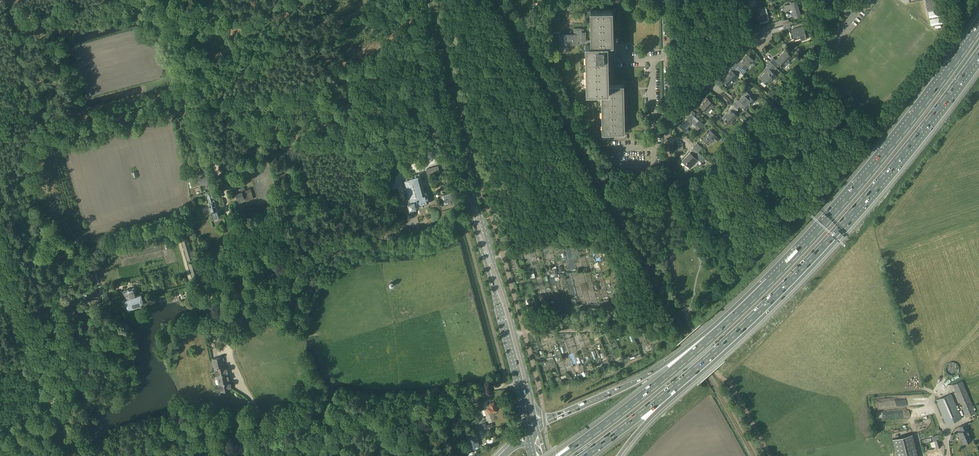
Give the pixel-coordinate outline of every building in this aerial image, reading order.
[(798,6),(800,6),(799,4),(797,4),(796,0),(793,0),(793,1),(790,2),(791,3),(784,5),(785,7),(783,7),(784,11),(792,9),(795,17),(801,15),(798,6)] [(937,9),(936,0),(925,0),(926,6),(927,7),(927,11),(937,9)] [(759,21),(760,21),(760,24),(768,22),(768,21),(770,20),(766,8),(764,8),(764,7),(755,9),(759,21)] [(578,43),(587,43),(587,44),(586,44),(587,92),(602,92),(603,133),(624,132),(623,84),(608,84),(607,44),(612,44),(611,9),(591,10),(591,40),(586,40),(586,32),(582,32),(582,28),(573,28),(574,34),(566,34),(566,45),(578,45),(578,43)] [(941,9),(938,9),(928,11),(929,18),(930,19),(929,19),(931,25),(944,23),(942,17),(942,15),(941,9)] [(807,39),(803,26),(791,29),(794,39),(800,37),(801,40),(807,39)] [(783,67),(784,67),(786,69),(790,63),(788,62),(792,57),(785,50),(776,60),(773,57),(770,61),(775,66),(776,66),(779,63),(783,67)] [(735,59),(731,63),(743,75),(743,74),(746,71),(745,69),(754,60),(747,53),(739,62),(735,59)] [(765,69),(766,71),(760,77),(763,80),(760,83),(764,87),(767,84),(776,74),(775,74),(779,70),(775,66),(770,61),(766,65),(767,67),(765,69)] [(740,79),(743,75),(731,63),(727,68),(730,71),(722,80),(729,86),(738,77),(740,79)] [(737,99),(732,104),(737,108),(740,105),(745,109),(754,100),(749,95),(750,94),(747,91),(738,100),(737,99)] [(699,104),(707,112),(715,104),(706,97),(699,104)] [(738,109),(737,108),(732,104),(728,108),(730,109),(722,117),(728,123),(737,114),(735,113),(738,109)] [(689,115),(679,126),(687,133),(689,130),(686,128),(693,121),(697,125),(694,127),(697,130),(704,124),(694,115),(696,113),(690,107),(686,112),(689,115)] [(719,138),(716,136),(716,135),(711,130),(707,134),(707,135),(703,139),(708,144),(713,139),(716,141),(719,138)] [(697,143),(693,147),(699,152),(702,148),(697,143)] [(698,160),(690,152),(682,160),(690,168),(698,160)] [(427,169),(428,174),(440,171),(438,166),(427,169)] [(403,178),(409,202),(408,202),(410,209),(417,207),(417,206),(429,203),(426,193),(424,193),(420,178),(421,178),(419,174),(408,177),(403,178)] [(199,177),(201,185),(210,183),(208,175),(199,177)] [(235,190),(239,203),(248,200),(245,190),(244,187),(235,190)] [(220,220),(219,216),(219,215),(222,215),(221,209),(218,210),(217,210),(212,190),(206,192),(210,208),(209,208),(210,211),(211,211),(211,212),(212,212),(213,218),(214,217),(215,221),(220,220)] [(442,195),(445,204),(456,201),(453,192),(442,195)] [(186,236),(181,238),(188,260),(193,259),(186,236)] [(194,262),(189,264),(194,281),(199,279),(194,262)] [(126,299),(137,296),(134,287),(123,291),(126,299)] [(137,296),(126,299),(129,309),(131,308),(142,305),(144,304),(142,298),(141,294),(137,296)] [(223,357),(213,359),(215,369),(216,368),(218,379),(216,379),(216,380),(216,383),(217,384),(219,384),(221,391),(232,388),(230,382),(229,382),(228,374),(228,373),(227,365),(224,366),(223,361),(224,361),(223,357)] [(953,385),(963,409),(966,416),(976,412),(962,381),(953,385)] [(936,400),(946,423),(947,424),(961,418),(951,393),(936,400)] [(487,405),(488,408),(485,409),(486,415),(494,413),(493,410),(497,409),(496,405),(495,405),(494,401),(489,402),(490,404),(487,405)] [(957,432),(959,437),(961,436),(964,443),(971,440),(967,429),(968,428),(966,423),(959,426),(961,431),(957,432)] [(476,432),(463,435),(467,449),(480,446),(476,432)] [(912,434),(892,438),(893,442),(897,455),(918,455),(912,434)]
